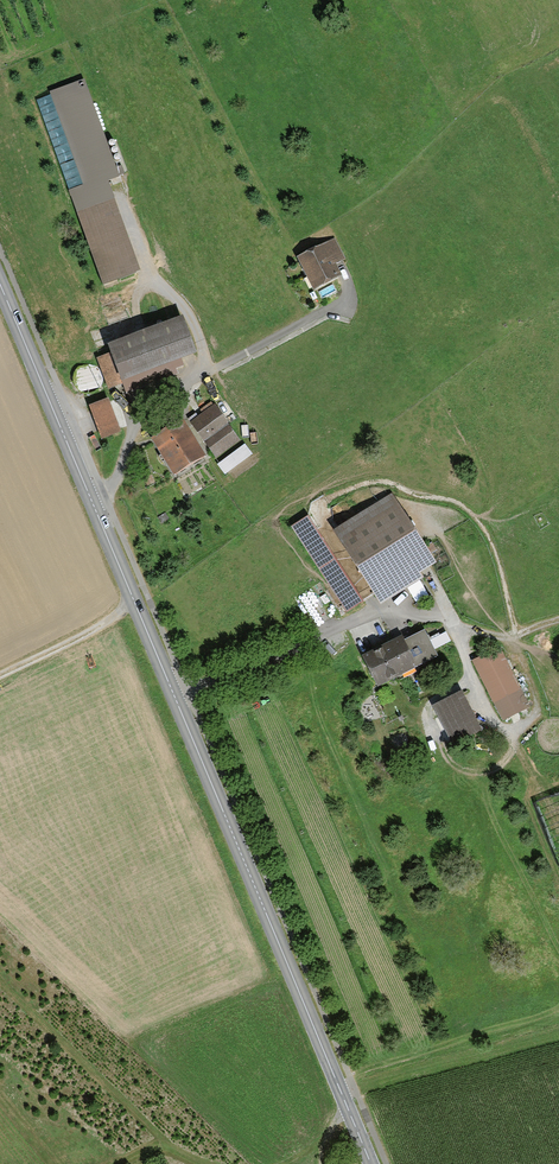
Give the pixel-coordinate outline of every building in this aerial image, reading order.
[(132,200),(83,212),(100,283),(149,272),(132,200)] [(338,239),(305,259),(323,289),(357,269),(338,239)] [(189,311),(109,345),(114,357),(100,363),(113,394),(207,353),(189,311)] [(73,369),(79,391),(97,386),(91,365),(73,369)] [(112,400),(92,409),(106,439),(125,431),(112,400)] [(218,405),(159,442),(182,477),(241,440),(218,405)] [(333,534),(381,608),(425,579),(422,575),(437,564),(392,495),(333,534)] [(308,517),(291,528),(347,615),(364,604),(308,517)] [(402,638),(362,658),(378,690),(439,658),(425,631),(404,642),(402,638)] [(500,647),(472,662),(503,722),(531,708),(500,647)] [(462,693),(433,708),(452,746),(482,731),(462,693)]
